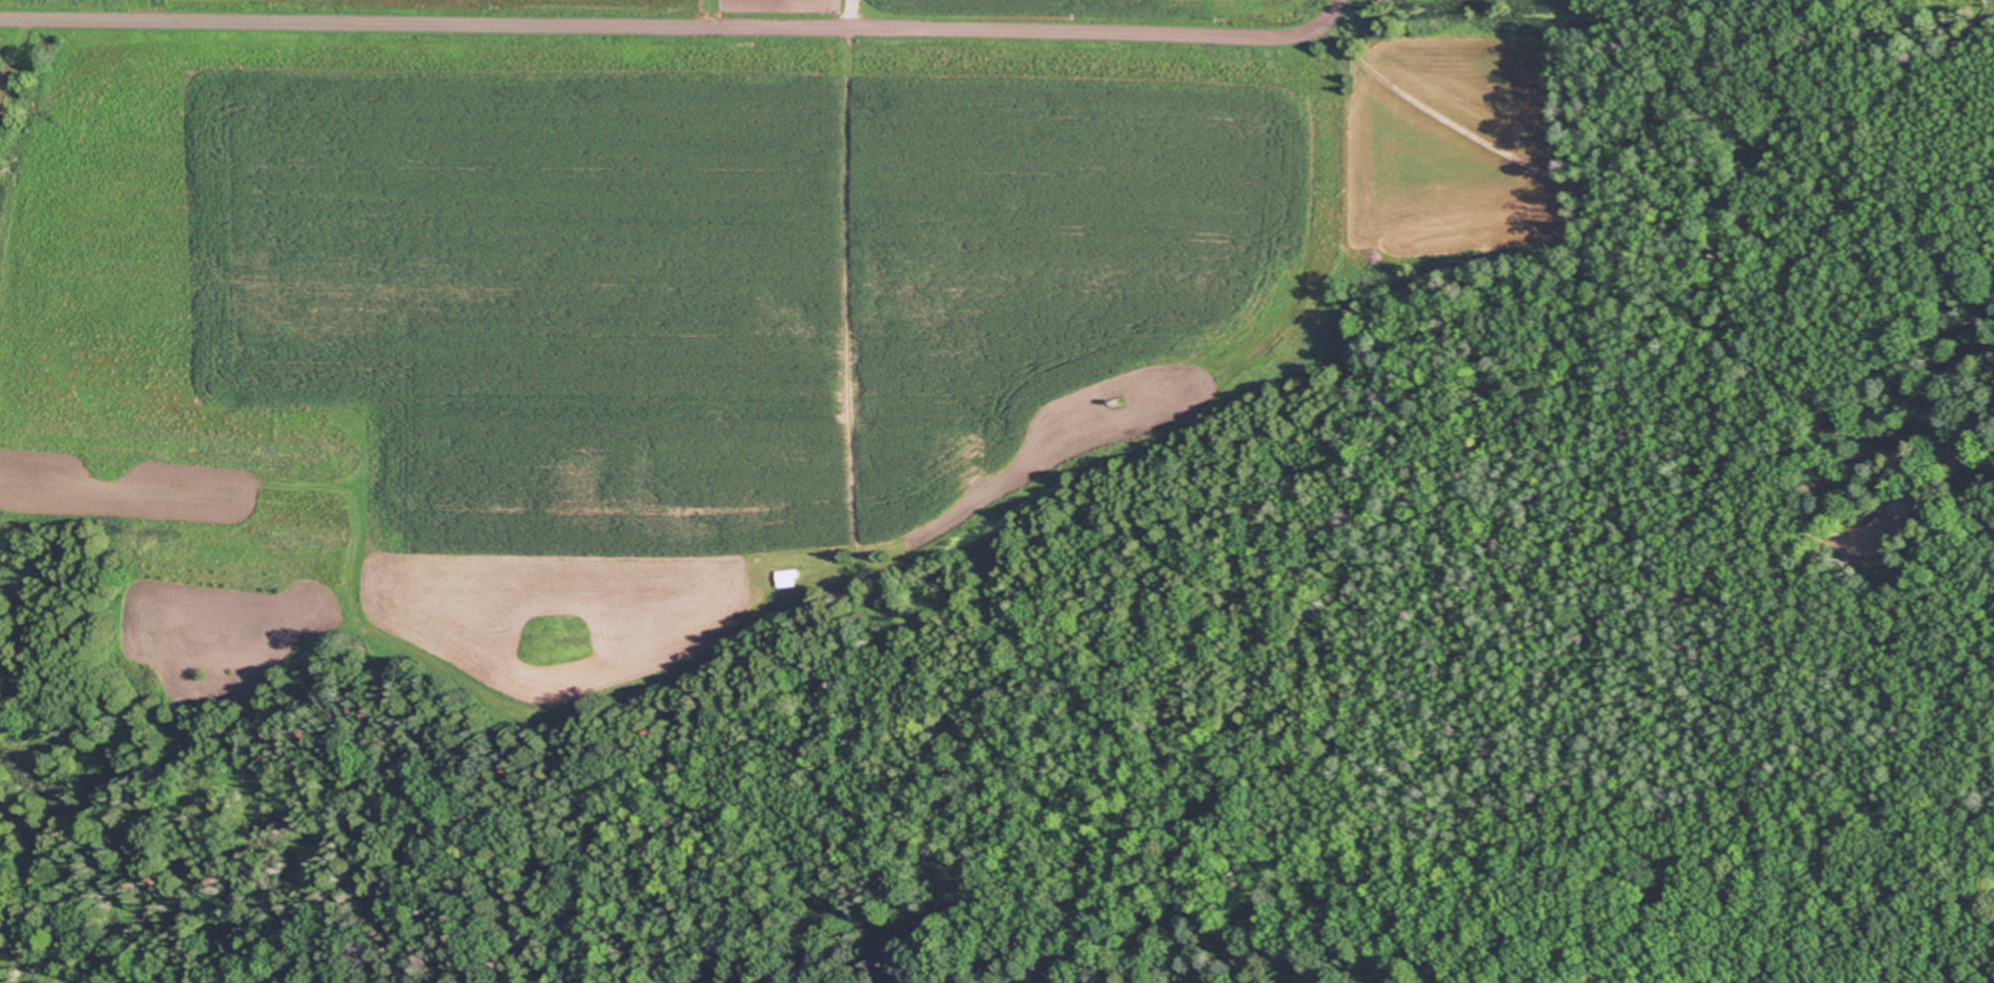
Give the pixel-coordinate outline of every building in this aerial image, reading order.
[(779,587),(800,586),(800,569),(779,570),(779,587)]
